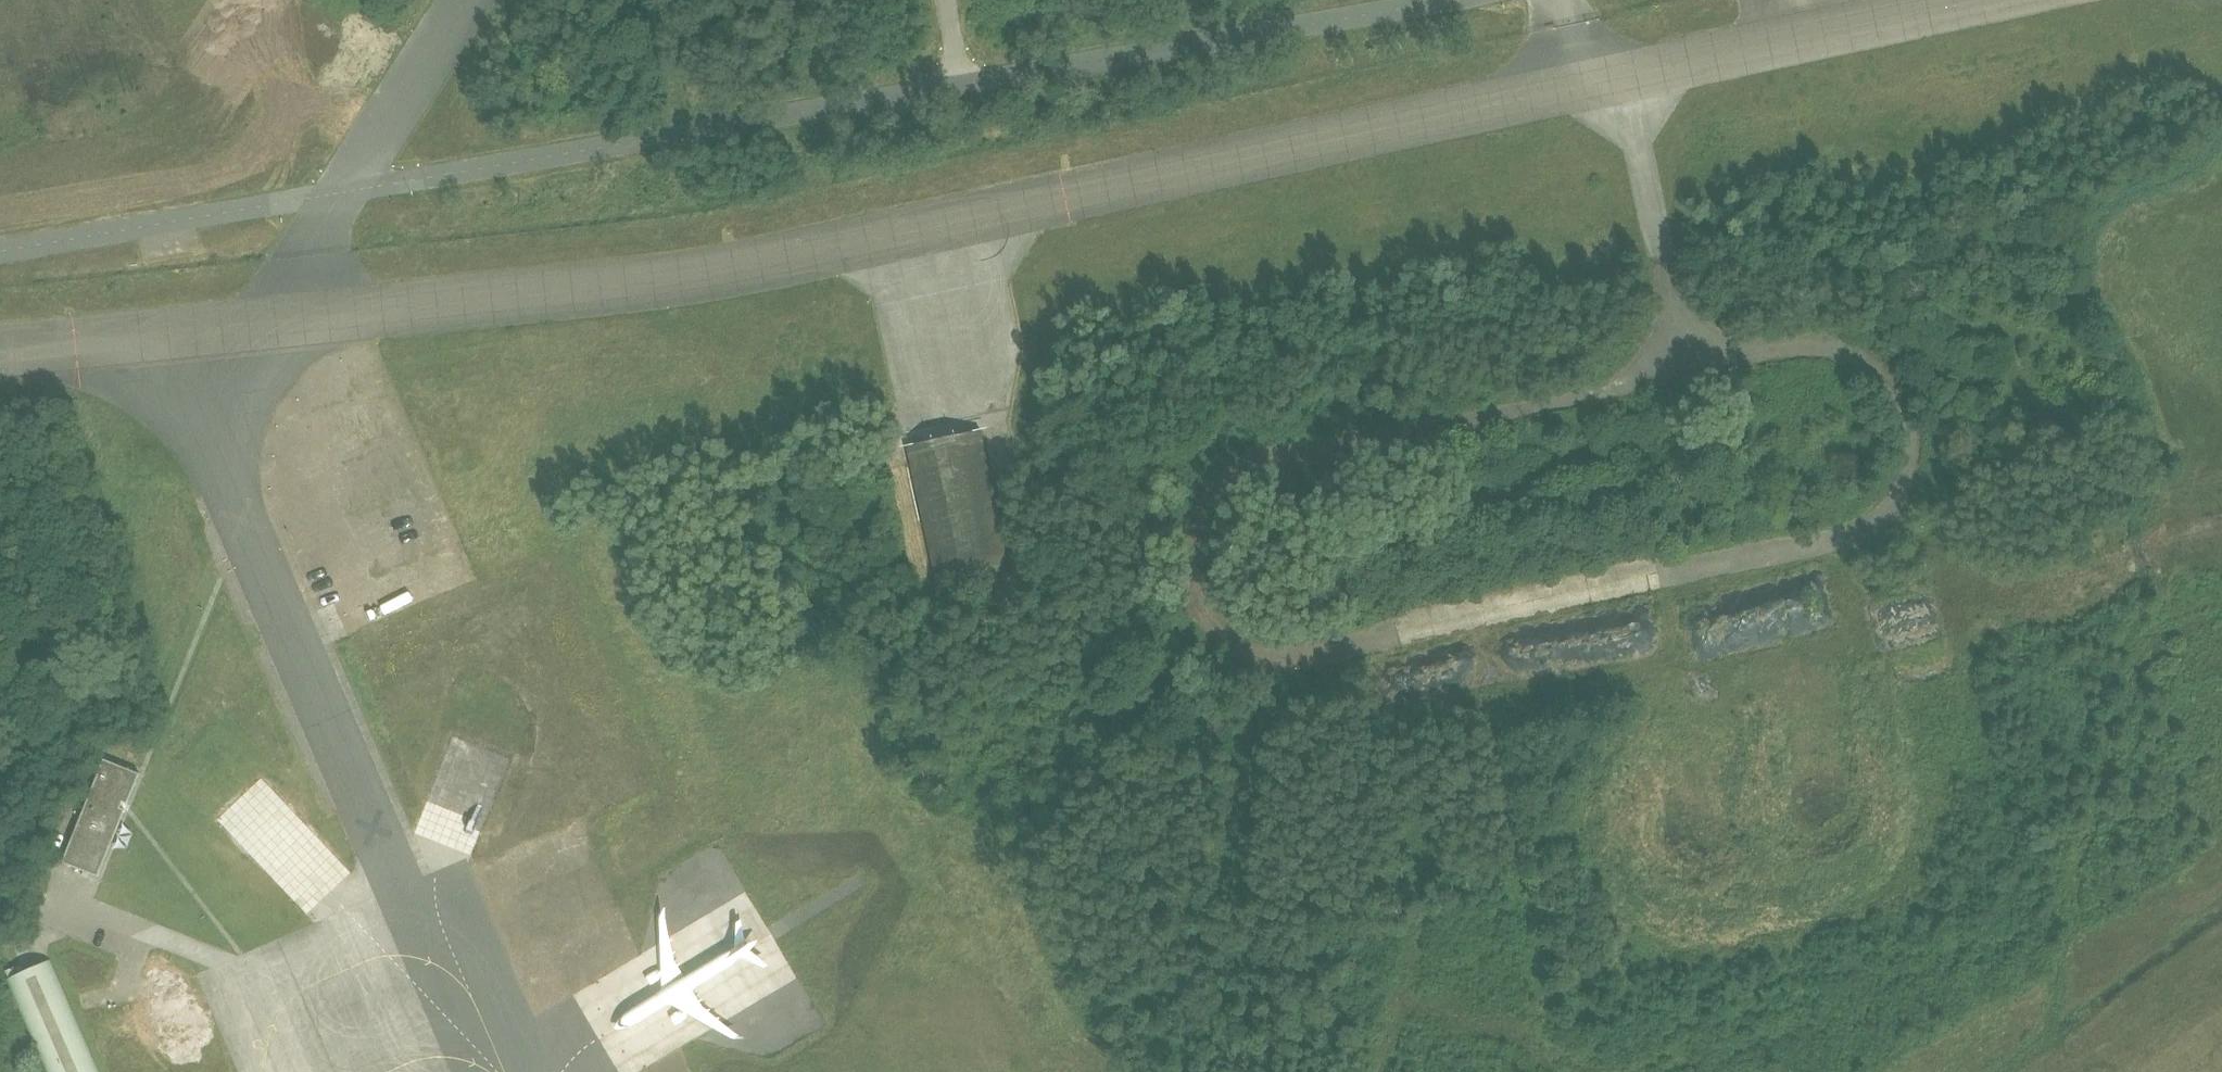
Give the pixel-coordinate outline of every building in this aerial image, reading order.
[(906,446),(910,463),(912,475),(935,578),(957,573),(959,588),(975,585),(991,581),(988,567),(1009,562),(981,430),(906,446)] [(127,805),(140,774),(104,759),(91,790),(92,790),(90,794),(73,835),(74,835),(72,839),(62,863),(98,877),(125,810),(120,808),(122,802),(127,805)] [(50,960),(6,979),(46,1071),(99,1071),(50,960)]
